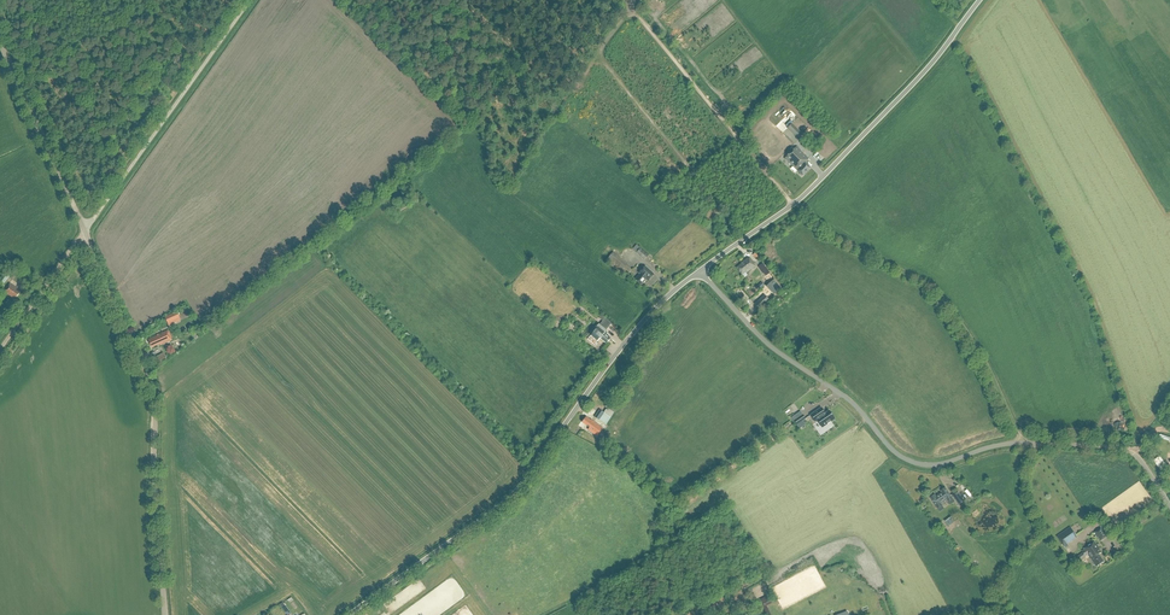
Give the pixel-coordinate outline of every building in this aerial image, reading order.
[(791,124),(788,128),(798,138),(802,135),(791,124)] [(796,147),(784,158),(802,176),(810,168),(804,163),(808,159),(796,147)] [(636,254),(644,261),(648,255),(640,248),(636,254)] [(755,253),(760,262),(765,260),(760,250),(755,253)] [(620,251),(618,253),(634,268),(637,265),(620,251)] [(620,273),(623,269),(628,272),(630,269),(626,265),(627,264),(613,252),(606,261),(620,273)] [(742,264),(736,268),(741,275),(745,273),(746,273),(755,267),(749,258),(741,263),(742,264)] [(758,267),(763,274),(770,268),(765,262),(758,267)] [(640,274),(635,280),(641,285),(646,280),(648,282),(654,275),(645,267),(644,266),(643,266),(641,268),(641,269),(642,270),(639,273),(640,274)] [(0,279),(0,280),(4,284),(10,277),(4,273),(0,279)] [(767,285),(775,293),(781,288),(774,280),(767,285)] [(10,284),(4,292),(13,300),(15,298),(16,299),(21,292),(10,284)] [(754,305),(759,309),(768,300),(764,296),(754,305)] [(611,324),(605,319),(601,316),(599,318),(603,321),(599,325),(590,336),(597,341),(600,339),(606,344),(610,339),(604,334),(606,331),(611,324)] [(14,343),(22,331),(20,329),(23,324),(20,322),(9,339),(14,343)] [(666,326),(659,338),(665,342),(673,330),(666,326)] [(168,331),(148,340),(152,348),(160,344),(160,345),(172,340),(168,331)] [(825,402),(829,390),(823,388),(819,399),(825,402)] [(606,425),(611,418),(614,413),(616,408),(612,406),(610,405),(613,400),(609,398),(608,401),(609,401),(608,403),(607,403),(604,407),(607,409),(603,413),(600,410),(594,417),(598,421),(599,420),(606,425)] [(815,423),(817,422),(822,429),(835,420),(829,411),(825,414),(823,412),(824,412),(821,408),(809,416),(815,423)] [(791,418),(793,422),(796,426),(806,420),(803,415),(798,419),(795,415),(791,418)] [(586,418),(582,423),(590,429),(588,430),(597,437),(603,429),(592,421),(591,421),(586,418)] [(947,500),(948,502),(950,505),(955,502),(953,498),(952,499),(945,488),(941,491),(942,493),(936,497),(935,495),(930,498),(938,509),(940,512),(945,509),(942,505),(942,506),(941,504),(947,500)] [(965,502),(971,499),(965,489),(960,492),(965,502)] [(953,496),(959,505),(964,501),(958,492),(953,496)] [(955,522),(950,516),(945,521),(949,526),(955,522)] [(1070,527),(1057,537),(1065,548),(1068,545),(1066,542),(1076,535),(1070,527)] [(1096,533),(1095,534),(1101,541),(1102,541),(1107,538),(1107,536),(1102,529),(1101,529),(1096,533)] [(1095,542),(1084,549),(1085,549),(1082,551),(1083,553),(1078,557),(1077,557),(1079,560),(1080,560),(1086,556),(1086,557),(1089,555),(1097,567),(1104,562),(1099,555),(1102,553),(1100,550),(1100,549),(1095,542)] [(762,614),(771,614),(766,606),(772,604),(768,596),(767,597),(756,602),(762,614)] [(282,608),(287,614),(289,614),(291,613),(285,605),(282,608)]
